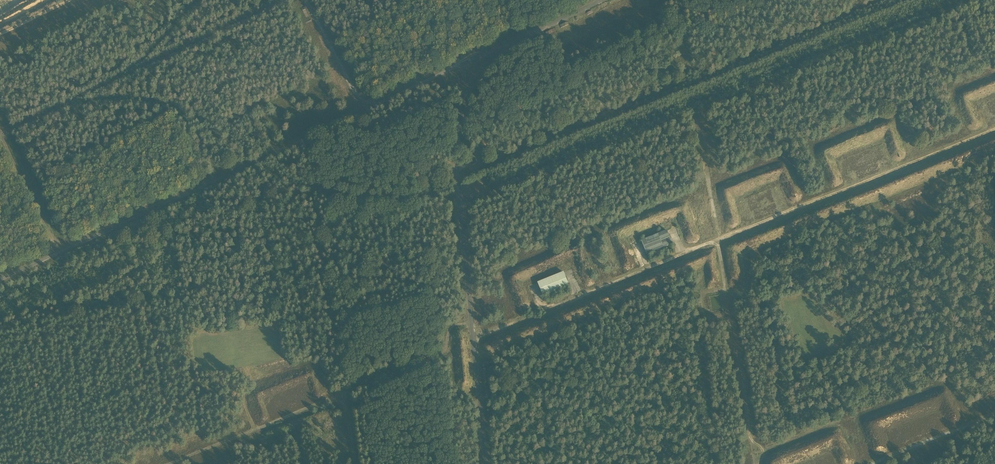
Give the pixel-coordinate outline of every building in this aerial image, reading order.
[(641,241),(647,255),(673,244),(668,231),(641,241)] [(538,283),(543,297),(569,286),(564,273),(538,283)]
